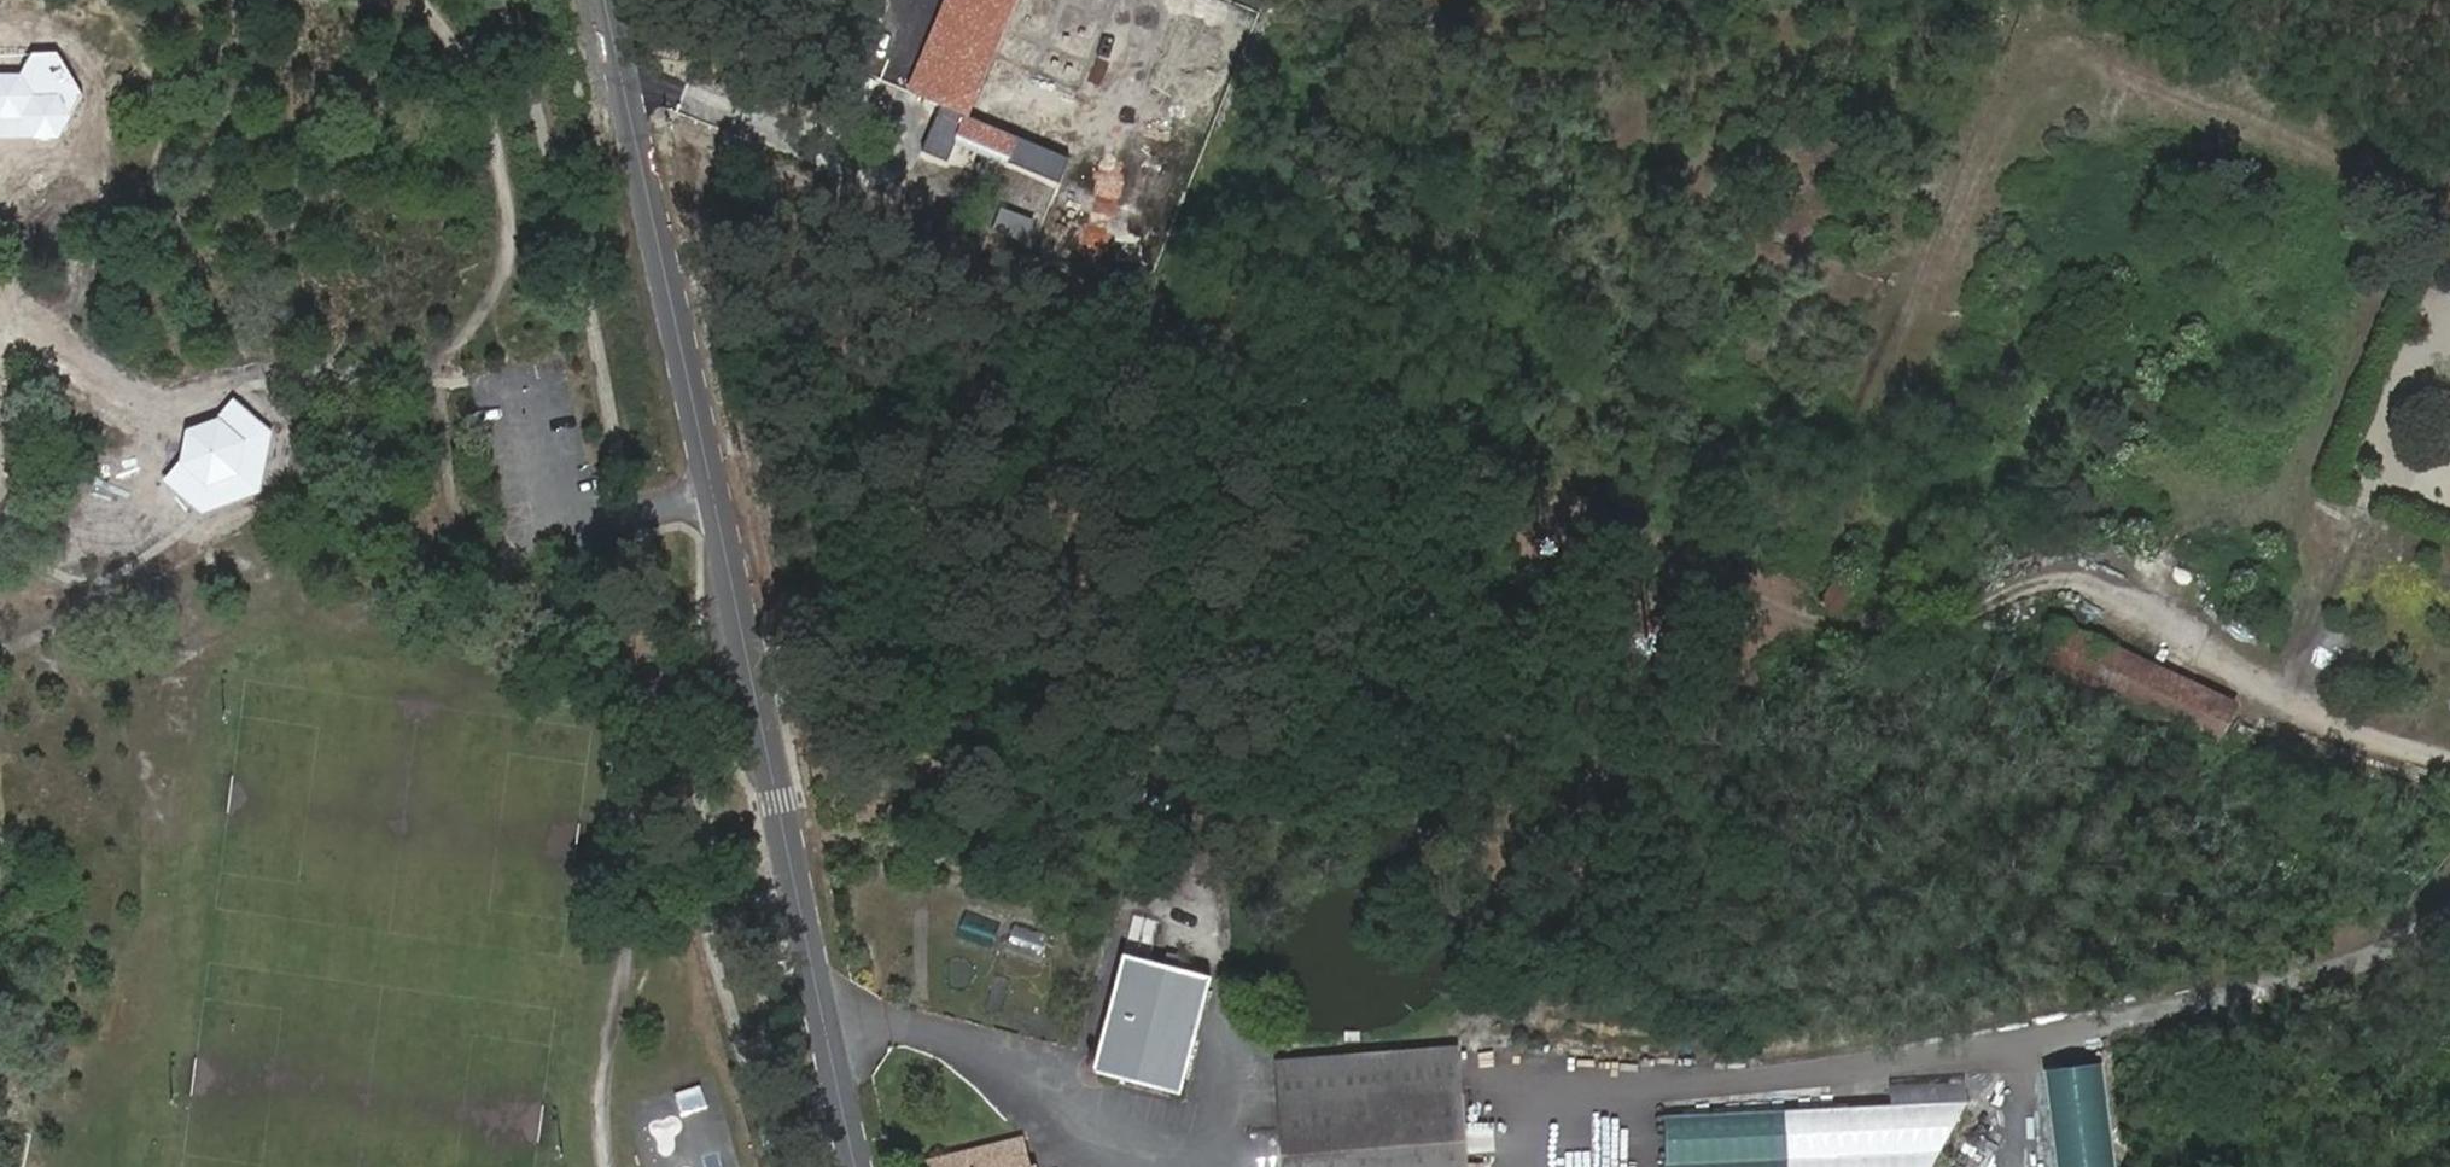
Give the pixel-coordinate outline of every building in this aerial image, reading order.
[(20,143),(30,160),(59,163),(87,110),(63,72),(26,69),(15,91),(0,88),(0,140),(20,143)] [(272,433),(242,404),(228,424),(204,436),(193,443),(189,473),(178,485),(204,512),(213,521),(262,499),(272,433)] [(1837,614),(1876,554),(1861,544),(1821,604),(1837,614)] [(2237,703),(2055,620),(2037,657),(2238,751),(2254,720),(2234,709),(2237,703)] [(964,911),(958,937),(994,944),(1000,918),(964,911)] [(1014,921),(1004,947),(1040,960),(1050,934),(1014,921)] [(1121,955),(1102,1016),(1087,1060),(1096,1063),(1097,1069),(1175,1092),(1207,981),(1121,955)] [(1446,1046),(1271,1059),(1276,1107),(1451,1094),(1446,1046)] [(2059,1141),(2109,1134),(2095,1047),(2046,1055),(2059,1141)] [(681,1115),(707,1106),(699,1084),(673,1092),(681,1115)] [(1276,1107),(1282,1166),(1458,1166),(1451,1094),(1276,1107)] [(1659,1109),(1663,1166),(1781,1166),(1778,1103),(1659,1109)] [(1973,1134),(2001,1149),(2018,1118),(1990,1103),(1973,1134)] [(941,1155),(942,1160),(926,1165),(927,1166),(1022,1166),(1015,1137),(941,1155)]
